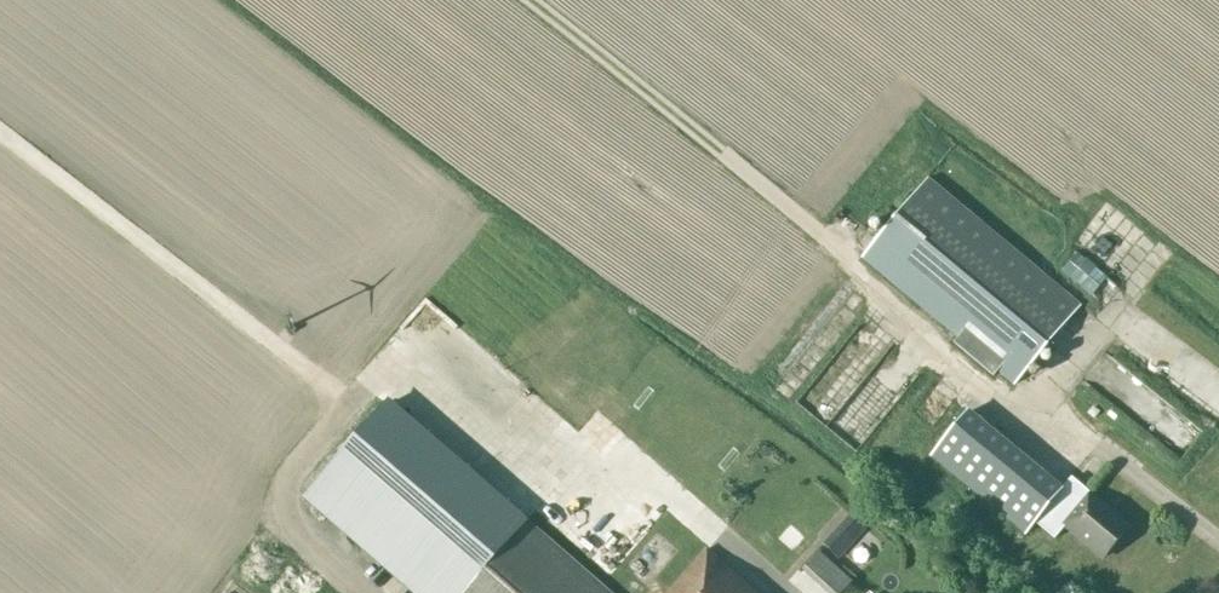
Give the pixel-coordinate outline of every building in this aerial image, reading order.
[(1081,305),(927,177),(861,257),(1015,385),(1081,305)] [(1071,259),(1062,269),(1087,290),(1081,297),(1105,316),(1119,299),(1071,259)] [(862,326),(792,403),(848,454),(887,412),(856,384),(888,349),(862,326)] [(383,406),(306,493),(421,592),(608,592),(527,522),(523,528),(383,406)] [(1025,534),(1052,502),(1062,489),(969,411),(931,456),(1025,534)] [(1179,462),(1197,433),(1177,421),(1159,450),(1179,462)] [(1070,480),(1062,489),(1052,502),(1070,517),(1064,524),(1104,557),(1128,528),(1070,480)] [(811,539),(834,560),(863,527),(840,507),(811,539)] [(706,549),(667,592),(756,592),(706,549)] [(818,551),(801,570),(827,592),(842,592),(852,581),(818,551)]
